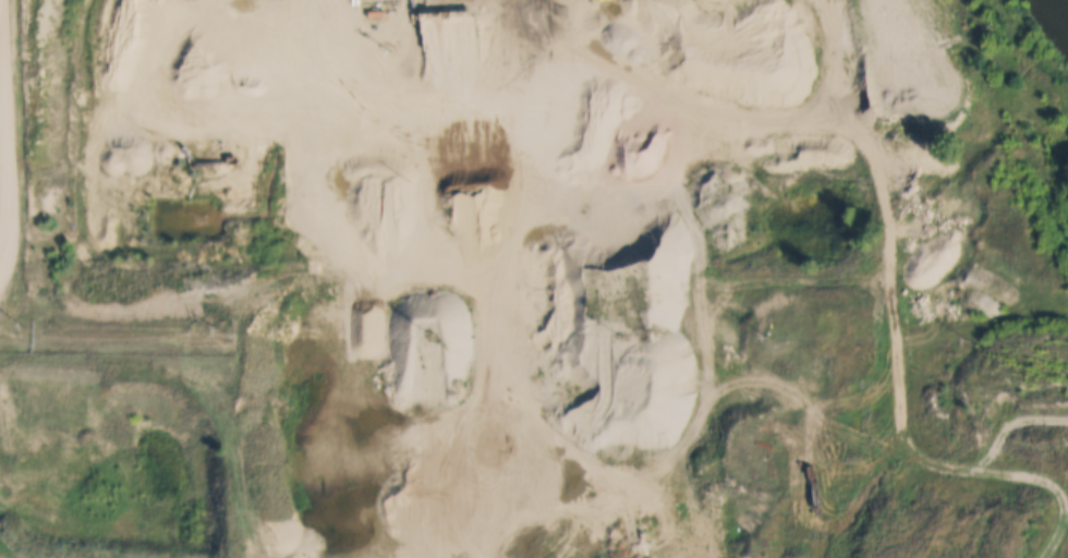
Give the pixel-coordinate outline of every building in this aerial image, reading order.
[(393,368),(471,369),(470,401),(459,401),(459,393),(447,392),(447,390),(434,390),(434,400),(393,400),(393,368)] [(551,449),(640,450),(640,414),(551,413),(551,449)] [(421,532),(421,538),(387,538),(387,532),(388,532),(388,466),(418,466),(420,532),(421,532)]
